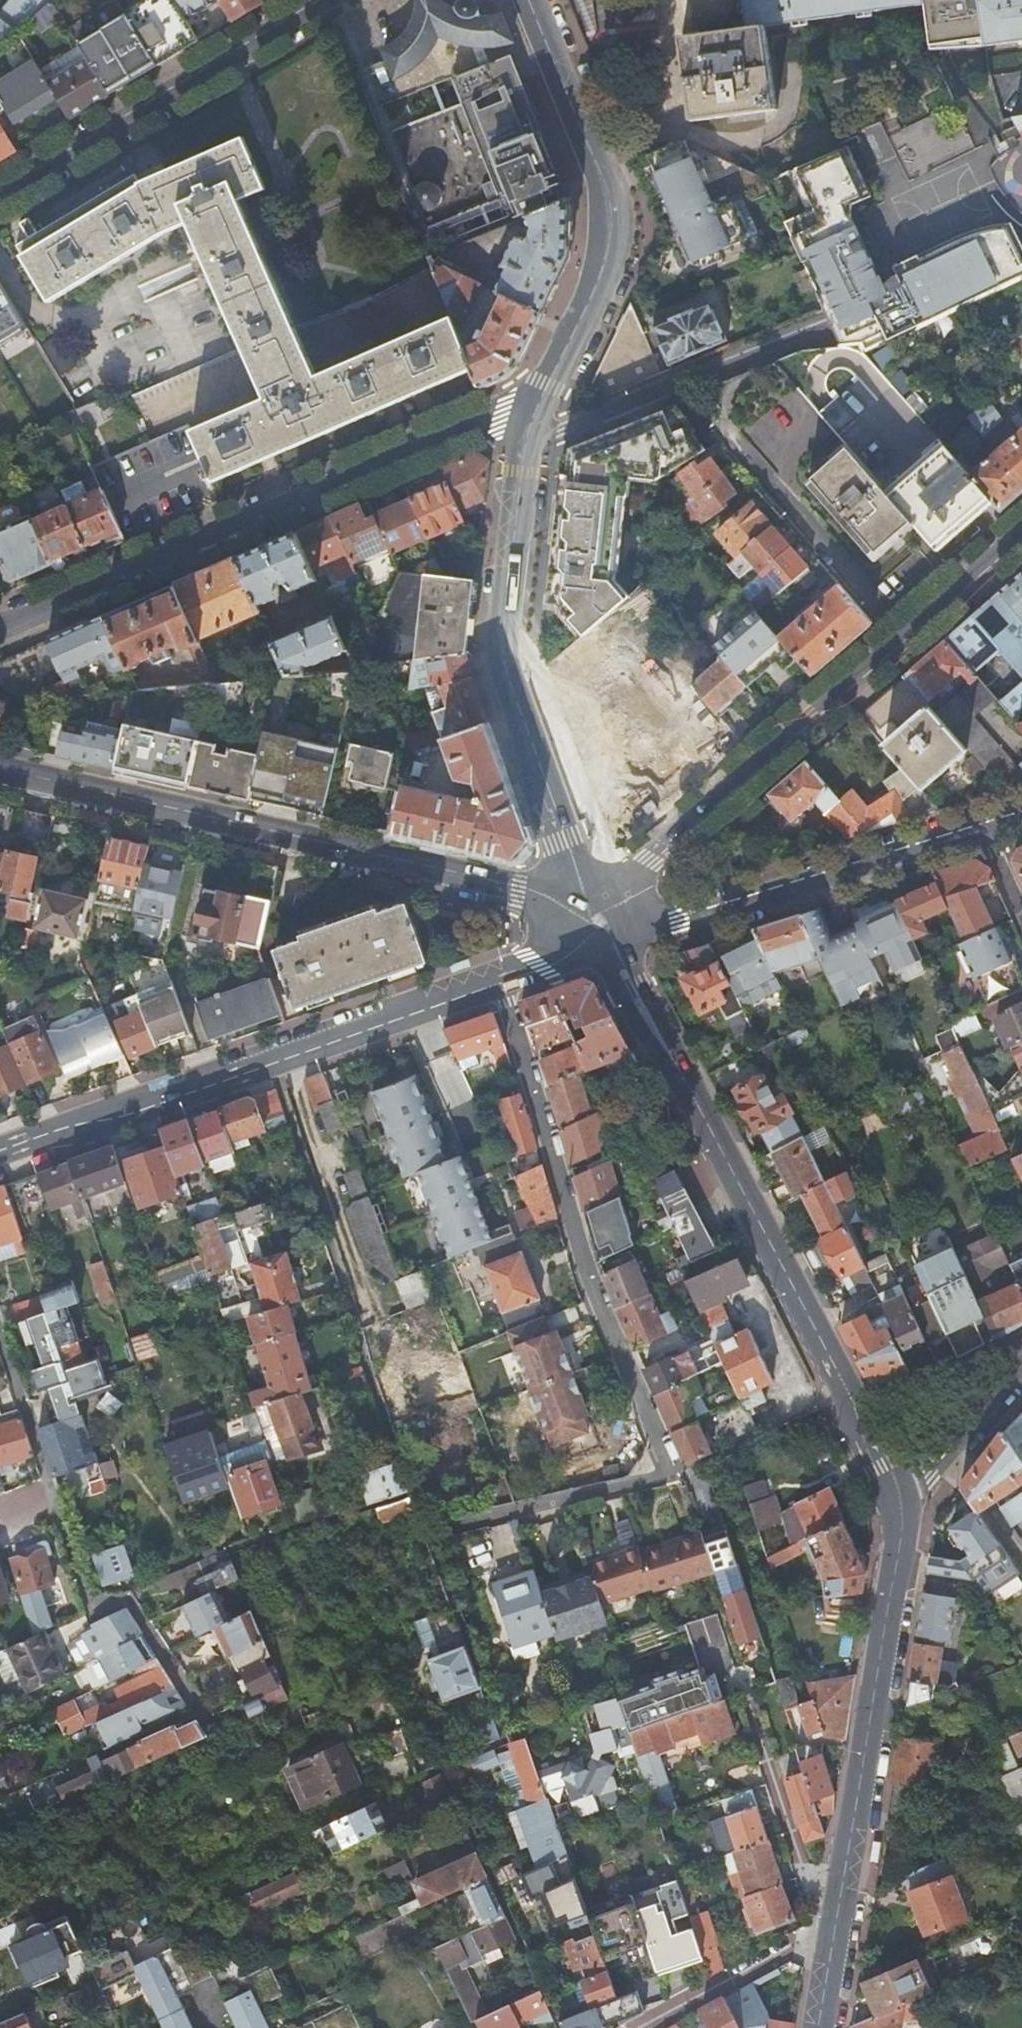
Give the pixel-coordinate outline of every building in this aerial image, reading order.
[(0,17),(0,22),(16,34),(32,18),(50,2),(52,0),(14,0),(0,17)] [(50,2),(57,14),(81,0),(52,0),(50,2)] [(220,2),(219,0),(172,0),(175,5),(185,22),(220,2)] [(263,4),(261,0),(219,0),(220,2),(232,22),(263,4)] [(508,48),(497,18),(495,19),(476,18),(475,12),(475,11),(475,9),(474,6),(473,3),(472,2),(470,1),(467,0),(465,0),(464,0),(463,1),(461,2),(460,2),(458,5),(457,9),(457,11),(443,1),(443,0),(417,0),(416,1),(416,13),(408,35),(393,52),(380,61),(385,72),(393,88),(417,71),(435,43),(468,52),(473,52),(475,53),(477,52),(480,52),(492,52),(508,48)] [(811,20),(925,6),(924,0),(743,0),(746,20),(729,22),(730,31),(707,34),(707,36),(701,37),(700,37),(682,39),(686,70),(693,122),(734,116),(777,110),(764,27),(786,24),(811,20)] [(925,6),(930,50),(937,51),(984,47),(978,1),(978,0),(924,0),(925,6)] [(978,1),(984,47),(1021,42),(1021,0),(987,0),(978,1)] [(59,16),(57,14),(50,2),(32,18),(41,32),(59,16)] [(157,68),(197,43),(185,22),(175,5),(134,29),(157,68)] [(730,31),(729,22),(700,26),(701,37),(707,36),(707,34),(730,31)] [(86,63),(94,75),(96,74),(100,81),(128,64),(124,57),(128,55),(125,49),(127,48),(123,43),(122,44),(109,23),(91,34),(94,39),(78,48),(86,63)] [(487,70),(480,52),(477,52),(475,53),(473,52),(468,52),(477,74),(487,70)] [(563,203),(568,201),(508,60),(487,70),(505,82),(509,88),(511,86),(537,130),(551,170),(549,170),(548,168),(544,169),(548,184),(554,182),(563,203)] [(69,120),(107,97),(94,75),(86,63),(49,85),(48,86),(56,99),(69,120)] [(56,99),(48,86),(49,85),(35,64),(0,84),(0,103),(5,111),(13,125),(30,115),(29,114),(56,99)] [(524,222),(528,220),(570,204),(568,201),(563,203),(554,182),(548,184),(544,169),(548,168),(549,170),(551,170),(537,130),(511,86),(509,88),(505,82),(487,70),(483,72),(477,74),(473,88),(476,102),(466,108),(505,199),(513,196),(515,201),(516,204),(524,222)] [(473,88),(477,74),(449,86),(502,207),(515,201),(513,196),(505,199),(466,108),(476,102),(473,88)] [(1014,119),(1021,133),(1021,118),(1014,119)] [(15,153),(0,128),(0,162),(15,153)] [(97,479),(102,493),(104,492),(118,524),(215,482),(229,476),(226,470),(242,463),(244,469),(259,463),(256,457),(271,450),(274,456),(288,450),(286,444),(337,422),(339,428),(353,422),(351,416),(367,409),(370,414),(384,408),(382,402),(397,396),(400,401),(414,395),(411,390),(427,383),(429,389),(444,382),(442,376),(457,370),(460,375),(473,370),(466,351),(456,327),(432,268),(357,306),(295,328),(294,325),(292,326),(246,217),(241,205),(238,199),(240,199),(265,188),(243,138),(230,144),(167,171),(141,183),(135,173),(15,245),(22,257),(49,301),(96,274),(161,236),(163,234),(162,232),(186,222),(188,221),(190,227),(196,240),(210,273),(242,348),(231,352),(210,361),(195,368),(130,396),(148,438),(153,450),(95,475),(97,479)] [(648,316),(770,265),(745,206),(770,195),(765,183),(761,176),(685,142),(634,163),(656,219),(663,216),(668,230),(664,238),(637,291),(648,316)] [(925,325),(933,321),(949,313),(1012,284),(1021,279),(1021,208),(973,229),(967,224),(934,239),(933,248),(934,250),(903,265),(894,269),(897,277),(881,284),(847,212),(876,198),(850,144),(797,168),(818,212),(788,226),(796,242),(810,277),(815,291),(819,301),(823,311),(838,348),(840,348),(862,346),(866,353),(925,325)] [(445,202),(444,198),(444,196),(442,193),(439,190),(436,189),(433,188),(431,188),(428,189),(424,191),(422,193),(420,196),(419,199),(419,201),(419,204),(420,206),(422,209),(423,211),(425,212),(428,214),(432,214),(435,214),(438,212),(441,210),(442,208),(444,206),(445,202)] [(505,297),(542,315),(564,272),(570,260),(572,209),(570,204),(528,220),(535,234),(533,242),(518,240),(504,269),(509,272),(497,293),(505,297)] [(797,254),(794,247),(788,250),(791,257),(797,254)] [(455,249),(428,260),(478,284),(483,275),(450,259),(457,253),(455,249)] [(428,260),(432,268),(456,327),(465,324),(483,286),(478,284),(428,260)] [(815,291),(810,277),(797,282),(802,296),(815,291)] [(1021,292),(1021,279),(1012,284),(1017,294),(1021,292)] [(473,370),(481,389),(507,377),(517,367),(527,346),(542,315),(505,297),(481,345),(466,351),(473,370)] [(813,304),(817,314),(823,311),(819,301),(813,304)] [(711,305),(653,328),(668,367),(726,343),(711,305)] [(588,390),(599,402),(662,376),(631,306),(588,390)] [(933,339),(958,326),(949,313),(933,321),(925,325),(933,339)] [(38,349),(55,378),(73,367),(56,338),(38,349)] [(841,363),(868,358),(866,353),(862,346),(840,348),(841,363)] [(444,382),(460,375),(457,370),(442,376),(444,382)] [(998,402),(1006,396),(996,382),(988,387),(998,402)] [(414,395),(429,389),(427,383),(411,390),(414,395)] [(384,408),(400,401),(397,396),(382,402),(384,408)] [(1004,422),(993,406),(987,405),(969,419),(984,439),(1004,422)] [(353,422),(370,414),(367,409),(351,416),(353,422)] [(556,659),(558,661),(563,657),(582,640),(621,606),(631,598),(616,581),(618,572),(626,497),(630,498),(632,479),(657,482),(707,451),(697,440),(707,432),(693,416),(688,410),(669,417),(617,438),(619,443),(603,450),(601,444),(565,458),(557,533),(565,534),(563,559),(554,557),(549,604),(556,659)] [(1019,415),(1012,420),(1021,433),(977,472),(964,457),(962,454),(956,459),(994,505),(1002,513),(1021,495),(1021,420),(1019,415)] [(288,450),(339,428),(337,422),(286,444),(288,450)] [(0,434),(0,442),(2,446),(17,440),(13,429),(0,434)] [(617,438),(601,444),(603,450),(619,443),(617,438)] [(994,505),(956,459),(942,444),(886,492),(911,521),(915,526),(938,553),(994,505)] [(834,462),(848,449),(845,446),(831,458),(834,462)] [(911,521),(886,492),(848,449),(834,462),(807,485),(871,559),(898,536),(896,533),(911,521)] [(259,463),(274,456),(271,450),(256,457),(259,463)] [(464,461),(442,471),(448,486),(447,486),(458,511),(484,501),(488,464),(477,455),(464,461)] [(696,498),(723,478),(711,461),(699,469),(696,465),(673,481),(679,490),(674,493),(684,506),(696,498)] [(226,470),(229,476),(244,469),(242,463),(226,470)] [(735,495),(723,478),(696,498),(702,506),(695,511),(704,524),(727,508),(723,502),(728,499),(735,495)] [(411,502),(427,540),(445,532),(452,529),(463,524),(458,511),(447,486),(411,502)] [(69,509),(85,547),(106,538),(108,543),(124,537),(122,531),(118,524),(104,492),(102,493),(68,508),(69,509)] [(622,573),(630,498),(626,497),(618,572),(622,573)] [(723,502),(727,508),(732,504),(728,499),(723,502)] [(390,555),(391,556),(427,540),(411,502),(374,517),(388,549),(390,555)] [(349,556),(352,564),(388,549),(374,517),(368,503),(352,510),(332,519),(349,556)] [(738,559),(772,529),(753,506),(737,520),(732,515),(721,525),(726,529),(718,536),(738,559)] [(35,521),(34,521),(52,565),(56,573),(72,566),(70,560),(67,555),(85,547),(69,509),(35,523),(35,521)] [(34,521),(32,522),(30,518),(0,530),(0,560),(10,583),(52,565),(34,521)] [(349,556),(332,519),(317,525),(296,534),(312,571),(322,567),(330,583),(345,577),(338,560),(349,556)] [(900,538),(915,526),(911,521),(896,533),(898,536),(871,559),(876,564),(903,541),(900,538)] [(674,547),(680,555),(695,542),(706,533),(709,530),(706,526),(699,526),(674,547)] [(738,559),(729,567),(740,581),(756,568),(762,575),(791,550),(772,529),(738,559)] [(557,533),(554,557),(563,559),(565,534),(557,533)] [(312,571),(296,534),(268,547),(236,561),(257,609),(277,600),(281,607),(299,599),(296,592),(317,582),(312,571)] [(747,588),(740,593),(757,612),(758,614),(780,595),(809,570),(791,550),(762,575),(772,587),(757,600),(747,588)] [(90,559),(87,553),(73,558),(76,565),(81,563),(90,559)] [(257,609),(236,561),(210,572),(175,587),(199,641),(259,614),(257,609)] [(809,570),(780,595),(789,606),(818,581),(809,570)] [(1021,576),(999,595),(1021,622),(1021,575),(1021,576)] [(428,662),(467,657),(472,606),(475,582),(444,579),(424,576),(415,663),(428,662)] [(790,651),(814,678),(844,651),(874,625),(840,585),(780,638),(790,651)] [(199,667),(209,663),(199,641),(175,587),(143,601),(105,618),(120,651),(123,657),(129,672),(136,670),(142,661),(180,647),(183,653),(191,650),(199,667)] [(999,595),(972,619),(945,642),(994,699),(1021,731),(1021,622),(999,595)] [(758,614),(757,612),(751,618),(759,627),(727,654),(752,684),(766,672),(767,674),(774,668),(772,666),(790,651),(780,638),(772,630),(758,614)] [(120,651),(105,618),(81,628),(47,643),(62,677),(78,670),(106,658),(106,657),(110,655),(120,651)] [(311,667),(347,652),(333,618),(272,644),(287,678),(292,678),(302,677),(302,667),(307,665),(309,667),(311,667)] [(994,699),(945,642),(923,661),(903,679),(926,705),(944,689),(949,684),(960,675),(968,684),(967,685),(969,686),(957,697),(974,716),(994,699)] [(47,643),(5,661),(0,663),(0,706),(4,705),(6,705),(13,704),(47,689),(64,682),(62,677),(47,643)] [(123,657),(120,651),(110,655),(112,661),(123,657)] [(438,686),(472,679),(468,667),(466,659),(467,657),(428,662),(434,687),(438,686)] [(709,671),(691,687),(717,716),(748,688),(722,660),(715,666),(710,661),(705,665),(709,671)] [(193,687),(214,685),(219,685),(209,663),(199,667),(202,673),(195,676),(143,681),(134,685),(138,692),(145,692),(176,689),(193,687)] [(64,682),(67,689),(83,682),(78,670),(62,677),(64,682)] [(129,672),(133,680),(139,678),(136,670),(129,672)] [(325,808),(356,671),(329,674),(313,745),(311,745),(308,760),(262,749),(261,756),(260,756),(252,792),(325,808)] [(661,677),(648,689),(660,703),(673,691),(661,677)] [(279,679),(268,725),(283,728),(292,678),(287,678),(279,679)] [(411,753),(489,726),(481,704),(472,679),(438,686),(439,691),(442,691),(448,706),(432,711),(427,721),(431,730),(402,739),(411,753)] [(926,705),(903,679),(882,697),(864,713),(878,730),(873,734),(918,786),(921,791),(967,752),(953,737),(926,705)] [(53,703),(69,708),(72,699),(67,689),(64,682),(47,689),(53,703)] [(72,699),(91,697),(89,690),(87,690),(83,682),(67,689),(72,699)] [(243,707),(248,682),(219,685),(214,685),(211,702),(210,705),(229,709),(230,706),(243,707)] [(953,688),(949,684),(944,689),(948,693),(953,688)] [(141,708),(145,692),(138,692),(134,692),(131,706),(141,708)] [(120,751),(159,760),(168,722),(129,712),(125,732),(120,751)] [(1021,786),(1021,775),(973,719),(953,737),(967,752),(1002,792),(1021,786)] [(92,786),(115,771),(120,751),(125,732),(90,723),(85,740),(80,763),(92,786)] [(509,780),(489,726),(411,753),(408,763),(446,751),(458,782),(480,788),(486,801),(483,801),(484,804),(464,799),(463,801),(403,787),(402,794),(393,834),(458,849),(516,862),(521,856),(533,843),(509,780)] [(682,746),(665,727),(650,741),(637,726),(600,760),(630,793),(682,746)] [(57,758),(74,762),(79,738),(80,736),(63,732),(57,758)] [(74,762),(80,763),(85,740),(79,738),(74,762)] [(226,796),(250,802),(252,792),(260,756),(231,749),(229,757),(216,754),(218,746),(201,743),(199,751),(190,788),(226,796)] [(348,763),(353,745),(349,744),(344,762),(348,763)] [(350,782),(402,794),(403,787),(408,768),(393,765),(395,755),(353,745),(348,763),(354,765),(353,770),(350,782)] [(229,757),(231,749),(218,746),(216,754),(229,757)] [(847,840),(866,834),(839,802),(806,764),(768,797),(792,823),(815,803),(847,840)] [(866,834),(939,812),(921,791),(918,786),(904,799),(900,802),(894,792),(868,807),(852,790),(839,802),(866,834)] [(900,802),(904,799),(899,789),(894,792),(900,802)] [(10,809),(0,806),(0,835),(3,835),(10,809)] [(47,845),(53,818),(37,815),(20,811),(13,838),(47,845)] [(139,890),(150,841),(131,836),(112,832),(100,881),(139,890)] [(170,937),(189,849),(169,845),(150,841),(139,890),(137,898),(135,909),(165,916),(161,935),(170,937)] [(1018,850),(1012,863),(1021,886),(1021,849),(1018,850)] [(29,921),(34,900),(28,898),(37,861),(9,854),(8,859),(0,857),(0,893),(12,896),(7,917),(29,921)] [(955,870),(933,877),(937,886),(948,909),(964,944),(1002,927),(1011,922),(989,872),(989,869),(978,863),(955,870)] [(137,898),(139,890),(100,881),(99,889),(137,898)] [(937,886),(896,903),(910,934),(913,940),(926,935),(921,924),(923,922),(923,920),(948,909),(937,886)] [(260,951),(270,903),(240,897),(242,893),(229,890),(228,894),(222,893),(222,895),(206,891),(204,901),(202,900),(194,939),(213,943),(214,941),(260,951)] [(79,941),(88,902),(44,891),(35,930),(79,941)] [(910,934),(896,903),(858,920),(876,957),(891,950),(897,961),(907,957),(902,945),(913,940),(910,934)] [(310,1006),(334,997),(338,996),(347,993),(379,982),(387,979),(391,977),(415,969),(429,964),(408,905),(380,915),(379,910),(373,913),(350,921),(329,928),(304,937),(302,938),(303,942),(276,952),(291,994),(287,995),(289,1002),(293,1000),(297,1011),(310,1006)] [(349,916),(350,921),(373,913),(371,908),(349,916)] [(832,986),(873,968),(855,929),(831,940),(819,912),(801,918),(829,980),(832,986)] [(775,926),(754,932),(758,940),(766,958),(795,949),(798,957),(800,965),(811,962),(821,983),(829,980),(801,918),(775,926)] [(303,933),(304,937),(329,928),(327,923),(303,933)] [(995,1004),(1021,992),(1021,991),(1010,964),(1017,960),(1002,927),(964,944),(958,946),(974,981),(983,977),(995,1004)] [(27,931),(23,949),(33,952),(37,933),(27,931)] [(746,985),(772,971),(770,966),(766,958),(758,940),(740,948),(736,938),(734,939),(711,946),(717,960),(728,981),(741,975),(746,985)] [(918,952),(913,940),(902,945),(907,957),(918,952)] [(742,1013),(732,991),(728,981),(720,966),(717,960),(711,946),(685,954),(680,955),(692,980),(685,984),(700,1015),(719,1005),(727,1020),(742,1013)] [(795,949),(766,958),(770,966),(798,957),(795,949)] [(891,950),(876,957),(882,968),(897,961),(891,950)] [(836,996),(878,978),(873,968),(832,986),(836,996)] [(415,969),(391,977),(393,982),(417,974),(415,969)] [(781,994),(772,971),(746,985),(732,991),(744,1014),(781,994)] [(732,991),(746,985),(741,975),(728,981),(732,991)] [(210,1041),(283,1016),(270,980),(222,997),(221,994),(216,995),(217,999),(197,1006),(210,1041)] [(638,1069),(636,1065),(633,1060),(606,1009),(594,987),(583,982),(552,993),(532,1001),(521,1005),(537,1051),(574,1039),(571,1032),(565,1021),(573,1017),(576,1025),(584,1022),(588,1032),(592,1039),(587,1040),(582,1042),(576,1045),(579,1051),(540,1065),(548,1088),(582,1072),(588,1070),(591,1078),(595,1085),(638,1069)] [(177,996),(173,984),(157,990),(161,1002),(177,996)] [(158,1047),(162,1046),(160,1042),(177,1036),(174,1028),(187,1023),(177,996),(161,1002),(157,990),(138,997),(158,1047)] [(137,1057),(159,1048),(158,1047),(138,997),(102,1010),(109,1024),(110,1028),(119,1024),(132,1057),(137,1056),(137,1057)] [(336,1002),(334,997),(310,1006),(312,1012),(336,1002)] [(804,1031),(806,1030),(844,1013),(838,1000),(808,1013),(808,1017),(796,1022),(801,1032),(804,1031)] [(1021,1043),(1021,1005),(1008,1011),(1010,1015),(996,1022),(1009,1049),(1011,1048),(1021,1043)] [(100,1066),(107,1063),(122,1056),(123,1056),(121,1052),(110,1028),(109,1024),(102,1010),(94,1014),(80,1027),(69,1033),(49,1033),(48,1033),(54,1048),(67,1076),(68,1080),(100,1066)] [(953,1031),(960,1045),(982,1035),(973,1014),(950,1025),(953,1031)] [(467,1024),(444,1032),(462,1069),(476,1065),(474,1056),(488,1052),(490,1060),(507,1055),(493,1015),(467,1024)] [(33,1017),(4,1030),(10,1047),(27,1085),(59,1072),(33,1017)] [(178,1040),(191,1036),(187,1023),(174,1028),(177,1036),(160,1042),(162,1046),(173,1042),(174,1045),(175,1045),(175,1046),(176,1046),(177,1046),(178,1045),(179,1045),(179,1043),(178,1040)] [(571,1032),(574,1039),(576,1045),(582,1042),(576,1030),(571,1032)] [(808,1040),(804,1031),(801,1032),(782,1040),(787,1049),(808,1040)] [(937,1039),(942,1053),(960,1045),(953,1031),(937,1039)] [(27,1085),(10,1047),(8,1048),(4,1037),(0,1038),(0,1097),(27,1085)] [(768,1060),(787,1050),(787,1049),(782,1040),(763,1050),(768,1060)] [(1011,1048),(1021,1071),(1021,1043),(1011,1048)] [(960,1045),(942,1053),(954,1078),(955,1078),(964,1094),(962,1095),(977,1125),(978,1124),(977,1123),(993,1116),(990,1109),(969,1067),(960,1045)] [(1011,1048),(1009,1049),(1007,1050),(1009,1055),(1012,1063),(1021,1081),(1021,1071),(1011,1048)] [(125,1060),(123,1056),(122,1056),(107,1063),(100,1066),(101,1066),(105,1066),(108,1065),(110,1065),(113,1064),(115,1064),(117,1063),(118,1063),(120,1062),(121,1062),(123,1061),(124,1060),(125,1060)] [(768,1156),(791,1144),(779,1122),(784,1118),(792,1113),(785,1098),(775,1102),(763,1079),(761,1080),(749,1057),(738,1063),(725,1070),(768,1156)] [(990,1109),(995,1107),(1009,1101),(1007,1097),(1004,1097),(1002,1092),(999,1091),(998,1089),(997,1087),(995,1083),(996,1082),(995,1081),(994,1081),(989,1068),(990,1068),(989,1066),(988,1067),(985,1059),(969,1067),(990,1109)] [(588,1079),(591,1078),(588,1070),(582,1072),(585,1080),(588,1079)] [(585,1080),(582,1072),(548,1088),(555,1112),(561,1132),(591,1118),(581,1080),(585,1080)] [(410,1079),(407,1073),(394,1077),(397,1084),(410,1079)] [(322,1075),(304,1081),(315,1109),(318,1109),(329,1135),(344,1130),(341,1125),(335,1108),(330,1094),(322,1075)] [(460,1158),(447,1163),(438,1140),(432,1125),(415,1078),(410,1079),(397,1084),(372,1093),(378,1109),(383,1121),(389,1139),(394,1151),(405,1179),(418,1174),(424,1189),(429,1201),(440,1231),(444,1243),(450,1259),(451,1259),(477,1249),(510,1236),(513,1235),(509,1226),(489,1233),(460,1158)] [(598,1115),(596,1108),(588,1079),(585,1080),(581,1080),(591,1118),(596,1115),(598,1115)] [(346,1093),(344,1089),(330,1094),(335,1108),(341,1106),(337,1096),(346,1093)] [(289,1130),(276,1091),(249,1101),(218,1112),(230,1145),(247,1139),(265,1133),(266,1138),(289,1130)] [(350,1103),(346,1093),(337,1096),(341,1106),(350,1103)] [(526,1121),(519,1096),(500,1102),(505,1120),(507,1126),(515,1153),(509,1155),(510,1159),(535,1152),(526,1121)] [(1008,1104),(1000,1107),(1006,1121),(1021,1113),(1021,1097),(1021,1098),(1014,1101),(1008,1104)] [(902,1109),(906,1118),(921,1111),(919,1107),(922,1105),(920,1101),(917,1102),(914,1098),(904,1103),(905,1108),(902,1109)] [(888,1114),(884,1104),(876,1107),(881,1118),(888,1114)] [(607,1110),(604,1105),(596,1108),(598,1115),(607,1110)] [(990,1109),(993,1116),(998,1113),(995,1107),(990,1109)] [(383,1121),(378,1109),(374,1111),(378,1123),(383,1121)] [(205,1165),(233,1155),(232,1152),(230,1145),(218,1112),(205,1116),(194,1121),(190,1122),(197,1143),(205,1165)] [(591,1118),(561,1132),(566,1146),(571,1165),(585,1159),(590,1156),(605,1150),(596,1115),(591,1118)] [(182,1194),(193,1227),(215,1221),(223,1218),(217,1201),(195,1207),(183,1176),(206,1169),(205,1165),(197,1143),(190,1122),(161,1132),(182,1194)] [(438,1123),(432,1125),(438,1140),(444,1137),(438,1123)] [(956,1149),(966,1170),(1009,1151),(1003,1137),(999,1130),(956,1149)] [(140,1208),(182,1194),(161,1132),(142,1138),(148,1155),(132,1161),(127,1144),(114,1148),(120,1165),(125,1163),(140,1208)] [(1003,1137),(1009,1151),(1016,1148),(1010,1134),(1003,1137)] [(778,1207),(825,1184),(803,1138),(791,1144),(768,1156),(755,1163),(762,1176),(780,1167),(786,1179),(783,1180),(785,1186),(770,1193),(778,1207)] [(230,1145),(232,1152),(249,1146),(247,1139),(230,1145)] [(394,1151),(389,1139),(385,1141),(390,1152),(394,1151)] [(131,1195),(120,1165),(114,1148),(91,1156),(70,1163),(82,1199),(87,1211),(94,1208),(131,1195)] [(1013,1160),(1021,1178),(1021,1157),(1013,1160)] [(585,1214),(619,1198),(608,1159),(587,1168),(589,1173),(575,1179),(578,1190),(585,1214)] [(37,1175),(49,1209),(53,1221),(76,1213),(86,1210),(82,1199),(70,1163),(56,1168),(37,1175)] [(514,1179),(536,1226),(556,1220),(547,1189),(540,1167),(514,1179)] [(695,1210),(674,1171),(642,1188),(658,1222),(663,1233),(676,1261),(680,1269),(717,1253),(695,1210)] [(396,1283),(407,1311),(436,1301),(426,1276),(423,1269),(399,1279),(383,1236),(373,1208),(359,1172),(345,1178),(355,1205),(347,1216),(362,1227),(355,1237),(370,1250),(363,1259),(396,1283)] [(208,1194),(214,1192),(207,1173),(202,1175),(208,1194)] [(835,1203),(855,1193),(845,1174),(825,1184),(778,1207),(788,1227),(811,1216),(823,1240),(846,1229),(835,1203)] [(22,1181),(11,1185),(22,1217),(49,1209),(37,1175),(22,1181)] [(17,1248),(21,1260),(29,1257),(5,1187),(0,1189),(0,1254),(17,1248)] [(429,1201),(424,1189),(419,1190),(424,1203),(429,1201)] [(631,1236),(619,1198),(585,1214),(596,1252),(631,1236)] [(271,1222),(266,1205),(256,1207),(253,1208),(228,1217),(223,1218),(215,1221),(193,1227),(195,1234),(196,1236),(203,1256),(207,1267),(210,1276),(231,1270),(218,1232),(235,1227),(237,1233),(271,1222)] [(373,1208),(383,1236),(389,1234),(378,1206),(373,1208)] [(91,1223),(86,1210),(76,1213),(80,1227),(91,1223)] [(362,1227),(347,1216),(355,1237),(362,1227)] [(248,1265),(237,1233),(235,1227),(218,1232),(231,1270),(243,1266),(248,1265)] [(858,1294),(873,1287),(867,1273),(846,1229),(823,1240),(801,1252),(814,1276),(835,1265),(842,1278),(848,1275),(858,1294)] [(444,1243),(440,1231),(435,1232),(440,1245),(444,1243)] [(513,1235),(510,1236),(477,1249),(510,1333),(540,1321),(544,1319),(537,1301),(540,1301),(522,1254),(520,1254),(513,1235)] [(953,1254),(964,1278),(976,1303),(1018,1285),(1013,1275),(995,1235),(953,1254)] [(193,1260),(203,1256),(196,1236),(186,1239),(193,1260)] [(355,1237),(363,1259),(370,1250),(355,1237)] [(0,1254),(0,1266),(21,1260),(17,1248),(0,1254)] [(302,1302),(287,1253),(251,1264),(262,1300),(243,1306),(222,1312),(223,1312),(227,1325),(231,1324),(249,1318),(262,1314),(266,1313),(294,1305),(302,1302)] [(624,1266),(604,1274),(610,1289),(618,1309),(649,1295),(632,1255),(622,1260),(624,1266)] [(157,1273),(160,1284),(207,1267),(203,1256),(193,1260),(157,1273)] [(684,1279),(680,1269),(676,1261),(671,1263),(673,1269),(665,1272),(670,1285),(684,1279)] [(737,1261),(686,1283),(695,1303),(746,1282),(747,1282),(737,1261)] [(104,1305),(116,1302),(103,1264),(92,1268),(104,1305)] [(165,1298),(213,1285),(210,1276),(207,1267),(160,1284),(165,1298)] [(1021,1294),(1021,1271),(1013,1275),(1018,1285),(1021,1294)] [(946,1335),(957,1359),(968,1353),(961,1337),(956,1335),(954,1330),(982,1317),(976,1303),(964,1278),(932,1293),(950,1332),(945,1334),(946,1335)] [(746,1282),(695,1303),(700,1313),(720,1304),(726,1302),(725,1297),(748,1287),(746,1282)] [(74,1284),(41,1294),(43,1299),(48,1313),(66,1370),(99,1359),(74,1284)] [(938,1339),(946,1335),(945,1334),(923,1285),(917,1288),(919,1292),(910,1297),(931,1343),(932,1341),(938,1339)] [(976,1303),(982,1317),(993,1340),(1014,1329),(1021,1324),(1021,1294),(1018,1285),(976,1303)] [(873,1314),(883,1310),(882,1307),(873,1287),(858,1294),(852,1297),(859,1309),(867,1304),(873,1314)] [(664,1301),(659,1290),(650,1294),(649,1295),(618,1309),(628,1332),(631,1340),(643,1335),(647,1344),(677,1331),(669,1313),(660,1317),(657,1311),(661,1309),(664,1301)] [(902,1350),(924,1340),(904,1297),(882,1307),(883,1310),(902,1350)] [(48,1313),(43,1299),(12,1309),(17,1324),(26,1320),(48,1313)] [(720,1304),(700,1313),(703,1319),(723,1366),(745,1410),(747,1415),(766,1408),(765,1403),(766,1402),(760,1388),(773,1382),(749,1332),(736,1337),(720,1304)] [(298,1318),(294,1305),(266,1313),(262,1314),(249,1318),(257,1346),(296,1334),(291,1320),(298,1318)] [(66,1370),(48,1313),(26,1320),(36,1351),(38,1357),(42,1370),(34,1373),(43,1402),(46,1401),(73,1392),(78,1409),(112,1398),(99,1359),(66,1370)] [(907,1372),(898,1352),(887,1330),(886,1330),(884,1327),(879,1329),(881,1333),(876,1335),(866,1316),(841,1328),(854,1352),(866,1376),(868,1375),(907,1372)] [(553,1354),(540,1321),(510,1333),(522,1367),(553,1354)] [(313,1391),(296,1334),(257,1346),(269,1388),(250,1394),(255,1409),(269,1404),(302,1395),(313,1391)] [(161,1362),(153,1335),(133,1341),(141,1368),(161,1362)] [(938,1339),(932,1341),(935,1347),(940,1344),(938,1339)] [(696,1378),(709,1372),(697,1348),(661,1364),(654,1367),(645,1371),(648,1377),(656,1396),(696,1378)] [(907,1372),(912,1372),(902,1350),(898,1352),(907,1372)] [(462,1360),(410,1375),(420,1408),(471,1392),(462,1360)] [(871,1381),(907,1378),(907,1372),(868,1375),(871,1381)] [(582,1399),(572,1374),(530,1391),(552,1448),(588,1434),(583,1420),(576,1402),(582,1399)] [(696,1378),(656,1396),(673,1434),(696,1425),(695,1421),(689,1408),(691,1407),(689,1400),(693,1398),(703,1394),(696,1378)] [(46,1401),(54,1425),(81,1416),(78,1409),(73,1392),(46,1401)] [(320,1449),(302,1395),(269,1404),(288,1460),(288,1461),(320,1451),(320,1449)] [(588,1418),(582,1399),(576,1402),(583,1420),(588,1418)] [(275,1466),(288,1461),(288,1460),(269,1404),(255,1409),(266,1441),(273,1460),(275,1466)] [(733,1446),(757,1437),(747,1415),(745,1410),(721,1420),(733,1446)] [(1003,1433),(1021,1462),(1021,1412),(1003,1433)] [(54,1425),(37,1431),(56,1489),(102,1474),(97,1461),(88,1464),(80,1439),(87,1437),(81,1416),(54,1425)] [(188,1512),(231,1498),(208,1427),(205,1416),(174,1426),(179,1443),(167,1447),(188,1512)] [(2,1467),(35,1458),(32,1449),(22,1421),(0,1427),(0,1467),(2,1467)] [(208,1427),(216,1447),(226,1443),(220,1424),(208,1427)] [(681,1453),(686,1465),(711,1453),(706,1443),(703,1435),(698,1424),(696,1425),(673,1434),(681,1453)] [(703,1435),(706,1443),(711,1441),(708,1433),(703,1435)] [(1003,1433),(998,1439),(967,1480),(961,1488),(976,1511),(983,1507),(1014,1487),(1013,1486),(1021,1480),(1021,1462),(1003,1433)] [(219,1457),(226,1476),(232,1474),(268,1462),(273,1460),(266,1441),(229,1453),(219,1457)] [(229,1453),(226,1443),(216,1447),(219,1457),(229,1453)] [(268,1462),(282,1504),(287,1503),(286,1500),(275,1466),(273,1460),(268,1462)] [(232,1474),(246,1516),(282,1504),(268,1462),(232,1474)] [(405,1483),(398,1465),(359,1477),(368,1506),(408,1493),(405,1483)] [(231,1498),(240,1517),(246,1516),(232,1474),(226,1476),(231,1498)] [(798,1544),(807,1540),(844,1522),(829,1491),(780,1514),(775,1497),(758,1503),(752,1485),(743,1488),(758,1531),(780,1524),(791,1548),(798,1544)] [(312,1491),(286,1500),(287,1503),(295,1527),(310,1523),(329,1517),(336,1516),(330,1497),(315,1501),(312,1491)] [(1021,1520),(1021,1506),(1016,1497),(999,1507),(1011,1527),(1021,1520)] [(410,1500),(376,1511),(381,1525),(415,1513),(410,1500)] [(994,1538),(976,1511),(951,1528),(953,1532),(949,1535),(949,1538),(953,1545),(957,1546),(961,1544),(972,1560),(979,1556),(988,1569),(1006,1557),(994,1538)] [(826,1597),(863,1592),(866,1574),(844,1522),(807,1540),(823,1578),(826,1597)] [(650,1590),(652,1594),(714,1574),(701,1533),(639,1553),(650,1590)] [(767,1559),(770,1568),(787,1560),(787,1559),(802,1552),(798,1544),(791,1548),(767,1559)] [(601,1606),(650,1590),(639,1553),(637,1549),(588,1566),(593,1579),(601,1606)] [(137,1584),(128,1552),(94,1562),(103,1593),(137,1584)] [(54,1585),(44,1553),(13,1562),(23,1594),(54,1585)] [(202,1562),(182,1571),(186,1582),(189,1590),(198,1588),(203,1598),(215,1593),(239,1581),(232,1563),(224,1567),(226,1570),(214,1576),(211,1569),(221,1566),(216,1556),(202,1562)] [(951,1563),(929,1558),(926,1573),(942,1576),(949,1577),(951,1563)] [(224,1565),(221,1566),(211,1569),(214,1576),(226,1570),(224,1567),(224,1565)] [(379,1578),(375,1565),(361,1569),(365,1582),(379,1578)] [(9,1601),(0,1570),(0,1604),(9,1601)] [(182,1571),(171,1575),(164,1579),(169,1590),(186,1582),(182,1571)] [(535,1572),(495,1585),(500,1598),(509,1626),(515,1646),(515,1647),(536,1640),(555,1634),(542,1595),(535,1572)] [(720,1593),(723,1600),(746,1593),(742,1578),(735,1580),(737,1588),(720,1593)] [(593,1579),(542,1595),(555,1634),(558,1640),(607,1624),(601,1606),(593,1579)] [(215,1593),(203,1598),(182,1608),(190,1623),(193,1628),(198,1638),(213,1630),(216,1628),(229,1622),(215,1593)] [(723,1600),(737,1644),(749,1639),(755,1638),(757,1642),(762,1641),(746,1593),(723,1600)] [(509,1626),(500,1598),(497,1599),(506,1627),(509,1626)] [(264,1642),(251,1611),(229,1622),(216,1628),(230,1660),(232,1659),(261,1643),(264,1642)] [(126,1613),(95,1626),(96,1628),(91,1631),(85,1633),(98,1660),(108,1655),(142,1637),(126,1613)] [(430,1625),(427,1619),(414,1624),(423,1647),(421,1651),(429,1648),(433,1659),(441,1656),(435,1639),(430,1625)] [(230,1660),(216,1628),(213,1630),(227,1661),(230,1660)] [(52,1651),(44,1633),(34,1638),(8,1650),(29,1695),(64,1676),(52,1651)] [(85,1633),(52,1651),(64,1676),(88,1664),(98,1660),(85,1633)] [(184,1633),(164,1643),(169,1651),(188,1642),(184,1633)] [(644,1638),(643,1634),(633,1638),(661,1723),(666,1722),(673,1719),(691,1713),(687,1704),(678,1707),(658,1646),(645,1650),(641,1639),(644,1638)] [(157,1660),(142,1637),(108,1655),(113,1664),(124,1659),(132,1673),(157,1660)] [(540,1654),(536,1640),(515,1647),(515,1646),(511,1647),(516,1662),(540,1654)] [(757,1642),(764,1665),(769,1664),(762,1641),(757,1642)] [(268,1657),(261,1643),(232,1659),(239,1672),(243,1671),(248,1682),(240,1686),(244,1695),(253,1691),(256,1698),(246,1703),(252,1717),(287,1700),(279,1681),(278,1682),(274,1683),(262,1659),(268,1657)] [(924,1646),(915,1645),(905,1710),(932,1698),(935,1683),(949,1686),(954,1682),(956,1664),(939,1661),(941,1649),(935,1648),(924,1646)] [(482,1689),(466,1647),(441,1656),(433,1659),(428,1661),(435,1678),(438,1686),(444,1702),(482,1689)] [(113,1664),(108,1655),(98,1660),(88,1664),(99,1688),(128,1674),(132,1673),(124,1659),(113,1664)] [(968,1684),(996,1673),(989,1655),(961,1666),(968,1684)] [(273,1666),(268,1657),(262,1659),(274,1683),(278,1682),(271,1668),(273,1666)] [(175,1688),(157,1660),(132,1673),(128,1674),(133,1682),(113,1695),(118,1705),(121,1712),(175,1688)] [(755,1668),(762,1688),(776,1684),(769,1664),(764,1665),(755,1668)] [(825,1739),(845,1740),(856,1676),(850,1677),(807,1683),(824,1736),(825,1739)] [(438,1686),(435,1678),(429,1680),(431,1688),(438,1686)] [(724,1701),(731,1699),(725,1681),(718,1684),(724,1701)] [(782,1681),(776,1684),(784,1710),(792,1708),(794,1708),(789,1691),(782,1681)] [(824,1736),(807,1683),(808,1688),(810,1695),(812,1701),(798,1705),(810,1740),(811,1741),(824,1736)] [(691,1713),(724,1701),(718,1684),(685,1694),(691,1713)] [(967,1702),(961,1687),(937,1697),(943,1712),(967,1702)] [(187,1707),(175,1688),(121,1712),(111,1717),(113,1723),(129,1717),(135,1729),(187,1707)] [(487,1705),(482,1691),(477,1693),(482,1706),(487,1705)] [(732,1724),(724,1701),(691,1713),(673,1719),(676,1725),(681,1723),(690,1750),(711,1743),(717,1741),(736,1735),(736,1734),(732,1724)] [(55,1711),(67,1737),(106,1719),(100,1706),(78,1716),(72,1702),(55,1711)] [(111,1717),(121,1712),(118,1705),(103,1711),(107,1719),(111,1717)] [(622,1748),(631,1746),(620,1706),(599,1711),(601,1716),(599,1716),(602,1726),(598,1727),(600,1733),(604,1731),(606,1742),(607,1742),(610,1752),(622,1748)] [(792,1708),(784,1710),(789,1724),(795,1721),(792,1708)] [(298,1733),(308,1728),(304,1720),(301,1713),(291,1716),(298,1733)] [(308,1728),(309,1730),(324,1724),(319,1713),(304,1720),(308,1728)] [(669,1733),(666,1722),(661,1723),(641,1730),(645,1741),(669,1733)] [(110,1782),(207,1738),(198,1724),(183,1729),(181,1725),(142,1743),(147,1754),(136,1759),(132,1750),(110,1760),(102,1764),(101,1764),(110,1782)] [(478,1731),(484,1747),(501,1739),(495,1725),(478,1731)] [(386,1733),(396,1761),(410,1756),(400,1727),(386,1733)] [(495,1755),(492,1749),(471,1760),(460,1764),(467,1779),(499,1764),(498,1762),(499,1761),(502,1771),(499,1772),(502,1783),(507,1782),(514,1779),(520,1776),(537,1770),(527,1738),(509,1744),(511,1750),(495,1755)] [(796,1752),(792,1739),(783,1741),(787,1754),(796,1752)] [(936,1746),(900,1739),(893,1784),(907,1787),(932,1790),(936,1788),(936,1785),(930,1783),(936,1747),(936,1746)] [(360,1784),(343,1745),(282,1772),(300,1811),(360,1784)] [(805,1747),(797,1749),(805,1774),(819,1817),(828,1815),(833,1814),(837,1794),(835,1793),(823,1754),(818,1755),(814,1756),(813,1751),(812,1750),(811,1748),(810,1747),(808,1746),(805,1747)] [(930,1783),(936,1785),(941,1780),(946,1749),(936,1747),(930,1783)] [(643,1774),(635,1749),(624,1752),(637,1789),(639,1789),(647,1786),(643,1774)] [(1005,1757),(993,1763),(993,1764),(999,1778),(1011,1771),(1005,1757)] [(56,1781),(59,1787),(65,1802),(106,1783),(97,1762),(56,1781)] [(1006,1794),(999,1778),(993,1764),(985,1767),(995,1793),(991,1794),(993,1800),(997,1798),(1006,1794)] [(999,1778),(1006,1794),(1016,1818),(1019,1824),(1021,1822),(1021,1768),(999,1778)] [(516,1811),(523,1809),(530,1805),(530,1804),(546,1798),(537,1770),(520,1776),(514,1779),(507,1782),(502,1783),(505,1790),(508,1788),(516,1811)] [(650,1795),(652,1801),(658,1800),(656,1793),(664,1790),(660,1779),(659,1779),(656,1770),(643,1774),(647,1786),(649,1794),(650,1795)] [(819,1817),(805,1774),(787,1780),(806,1842),(825,1835),(819,1817)] [(450,1793),(442,1775),(423,1783),(432,1802),(450,1793)] [(649,1794),(647,1786),(639,1789),(641,1796),(649,1794)] [(65,1802),(59,1787),(52,1790),(59,1804),(65,1802)] [(768,1840),(753,1790),(722,1802),(726,1817),(708,1824),(720,1858),(725,1857),(735,1853),(768,1840)] [(1016,1818),(1006,1794),(997,1798),(1007,1821),(1016,1818)] [(475,1795),(460,1802),(464,1810),(478,1804),(475,1795)] [(568,1855),(558,1826),(549,1798),(530,1805),(523,1809),(543,1867),(568,1855)] [(336,1854),(389,1829),(377,1803),(323,1828),(336,1854)] [(1019,1824),(1013,1826),(1021,1849),(1021,1822),(1019,1824)] [(783,1884),(768,1840),(735,1853),(744,1883),(735,1886),(739,1900),(745,1897),(780,1885),(783,1884)] [(744,1883),(735,1853),(725,1857),(735,1886),(744,1883)] [(402,1909),(404,1915),(409,1913),(426,1906),(469,1887),(488,1878),(479,1855),(417,1884),(422,1899),(402,1909)] [(968,1918),(945,1857),(902,1877),(925,1935),(968,1918)] [(517,1878),(511,1866),(495,1873),(501,1885),(517,1878)] [(685,1871),(683,1872),(676,1875),(678,1881),(684,1900),(693,1896),(685,1871)] [(286,1894),(300,1888),(295,1876),(253,1896),(259,1909),(260,1913),(289,1900),(286,1894)] [(555,1895),(548,1876),(508,1893),(516,1911),(555,1895)] [(496,1896),(488,1878),(469,1887),(486,1926),(507,1917),(496,1896)] [(684,1900),(678,1881),(662,1887),(663,1890),(634,1900),(635,1904),(649,1945),(658,1974),(689,1964),(679,1934),(675,1920),(689,1916),(684,1901),(684,1900)] [(792,1920),(780,1885),(745,1897),(757,1933),(792,1920)] [(302,1893),(300,1888),(286,1894),(289,1900),(302,1893)] [(384,1906),(379,1894),(370,1898),(374,1910),(384,1906)] [(259,1909),(253,1896),(238,1902),(244,1916),(259,1909)] [(693,1896),(684,1900),(684,1901),(689,1916),(690,1917),(700,1913),(693,1896)] [(635,1904),(596,1918),(610,1957),(624,1953),(633,1950),(649,1945),(635,1904)] [(409,1913),(416,1930),(433,1922),(426,1906),(409,1913)] [(707,1911),(700,1913),(690,1917),(694,1929),(700,1949),(704,1961),(709,1978),(724,1971),(716,1944),(717,1943),(707,1911)] [(404,1915),(357,1936),(366,1954),(417,1931),(416,1930),(409,1913),(404,1915)] [(507,1917),(486,1926),(436,1948),(471,2024),(478,2021),(485,2017),(462,1967),(460,1963),(467,1960),(468,1964),(471,1964),(482,1959),(484,1957),(483,1953),(516,1938),(507,1917)] [(83,1952),(67,1918),(46,1927),(44,1926),(42,1925),(41,1925),(38,1925),(35,1926),(33,1927),(32,1929),(31,1931),(29,1934),(30,1937),(31,1940),(15,1947),(30,1982),(46,1975),(49,1982),(59,1977),(56,1971),(65,1967),(62,1959),(83,1952)] [(694,1929),(679,1934),(689,1964),(658,1974),(659,1976),(704,1961),(700,1949),(694,1929)] [(588,1979),(608,1972),(596,1935),(576,1943),(574,1939),(566,1942),(577,1975),(585,1973),(588,1979)] [(180,1991),(190,1986),(186,1979),(176,1984),(160,1949),(137,1960),(132,1950),(116,1957),(112,1959),(91,1969),(98,1984),(103,1992),(143,1973),(167,2025),(160,2027),(197,2027),(180,1991)] [(214,1974),(213,1971),(202,1949),(178,1961),(187,1979),(186,1979),(190,1986),(214,1974)] [(635,1955),(633,1950),(624,1953),(626,1958),(635,1955)] [(221,1989),(247,1977),(239,1959),(213,1971),(214,1974),(221,1989)] [(915,1960),(888,1972),(862,1983),(876,2016),(902,2005),(912,2001),(930,1993),(915,1960)] [(267,2025),(259,2007),(284,1996),(270,1966),(247,1977),(221,1989),(239,2027),(261,2027),(267,2025)] [(785,1983),(778,1969),(757,1981),(760,1986),(765,1994),(785,1983)] [(585,2012),(618,2000),(608,1972),(588,1979),(585,1980),(585,1981),(592,1999),(582,2003),(585,2012)] [(580,2004),(582,2003),(592,1999),(585,1981),(573,1985),(580,2004)] [(757,1981),(751,1984),(754,1989),(760,1986),(757,1981)] [(88,1988),(103,2019),(113,2015),(103,1992),(98,1984),(88,1988)] [(724,1998),(735,2018),(740,2027),(793,2027),(794,2025),(772,2022),(771,2022),(754,1989),(751,1984),(724,1998)] [(541,1992),(485,2017),(478,2021),(482,2027),(518,2027),(522,2027),(552,2017),(541,1992)] [(644,2013),(638,1992),(618,2000),(585,2012),(560,2022),(563,2027),(600,2027),(619,2021),(621,2025),(624,2024),(644,2013)] [(724,1998),(703,2010),(713,2027),(740,2027),(735,2018),(724,1998)] [(355,2012),(351,2004),(301,2027),(362,2027),(355,2012)] [(902,2005),(876,2016),(852,2026),(852,2027),(900,2027),(901,2022),(903,2007),(902,2005)] [(903,2007),(901,2022),(917,2027),(920,2027),(914,2007),(903,2007)] [(703,2010),(696,2013),(704,2027),(713,2027),(703,2010)] [(0,2025),(0,2027),(31,2027),(25,2014),(0,2025)] [(113,2015),(103,2019),(107,2027),(120,2027),(113,2015)]
